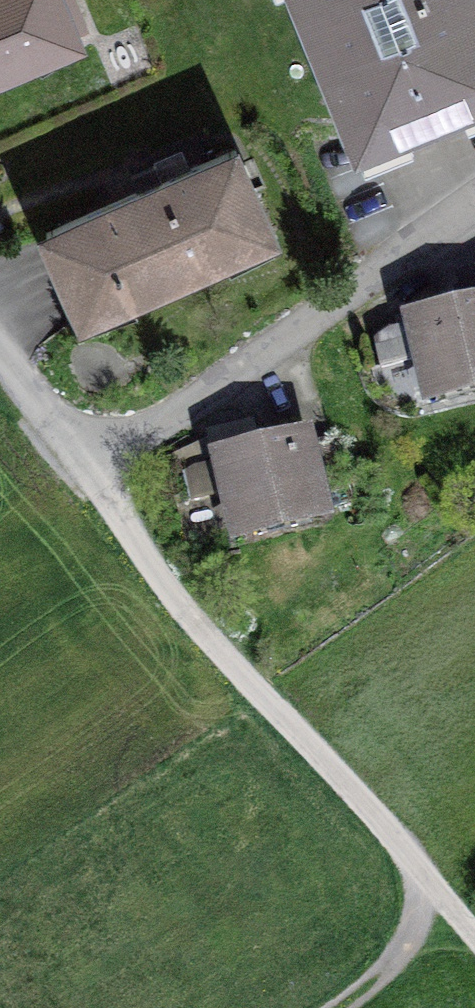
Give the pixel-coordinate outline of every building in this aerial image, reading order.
[(76,37),(61,0),(0,0),(0,68),(76,37)] [(474,95),(474,10),(471,0),(303,0),(361,141),(474,95)] [(48,232),(84,313),(270,232),(234,150),(48,232)] [(410,323),(427,397),(474,385),(474,281),(463,283),(469,309),(410,323)] [(237,535),(324,514),(319,496),(343,490),(331,438),(307,444),(306,439),(219,461),(237,535)]
